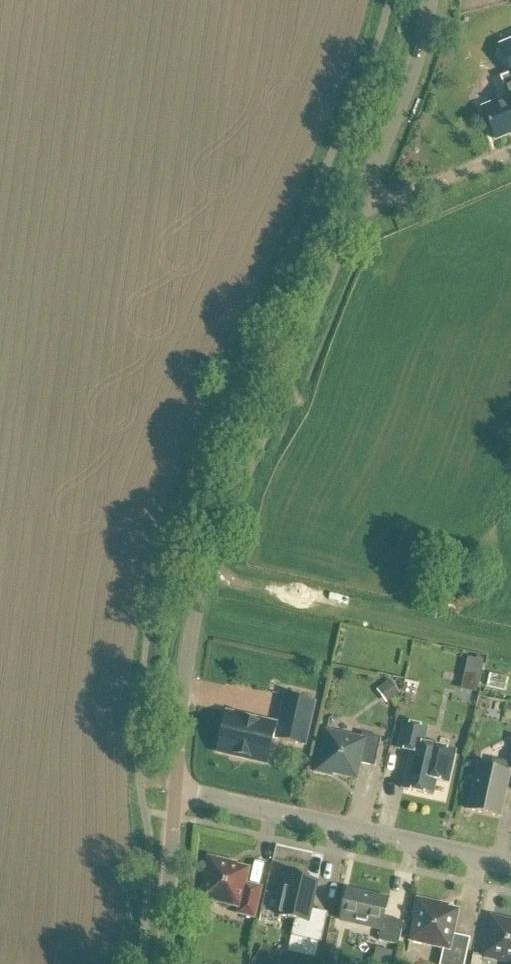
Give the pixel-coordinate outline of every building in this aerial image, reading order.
[(485,109),(498,141),(510,135),(510,76),(501,80),(509,100),(485,109)] [(479,688),(484,662),(469,659),(463,684),(479,688)] [(401,696),(391,683),(378,693),(388,706),(401,696)] [(288,699),(278,742),(305,748),(314,705),(288,699)] [(219,754),(269,765),(277,730),(227,718),(219,754)] [(402,791),(406,792),(435,799),(438,784),(450,786),(457,753),(426,746),(429,730),(403,724),(397,751),(411,754),(402,791)] [(363,766),(378,769),(384,740),(366,736),(365,741),(329,733),(323,758),(321,758),(318,774),(334,778),(334,776),(360,781),(363,766)] [(502,820),(510,780),(510,766),(495,762),(493,771),(481,769),(470,813),(502,820)] [(228,862),(210,858),(205,877),(208,878),(202,900),(241,909),(239,916),(256,919),(263,889),(248,885),(251,870),(227,864),(228,862)] [(286,894),(280,917),(297,921),(293,937),(322,944),(329,914),(314,911),(320,884),(287,876),(283,893),(286,894)] [(347,894),(340,922),(382,931),(379,944),(398,948),(403,924),(385,920),(388,904),(347,894)] [(410,944),(444,952),(441,963),(466,963),(471,941),(454,937),(460,913),(436,907),(437,905),(418,901),(414,919),(416,920),(410,944)] [(484,959),(506,963),(510,963),(510,924),(493,920),(484,959)] [(253,963),(279,963),(281,961),(264,949),(253,963)]
